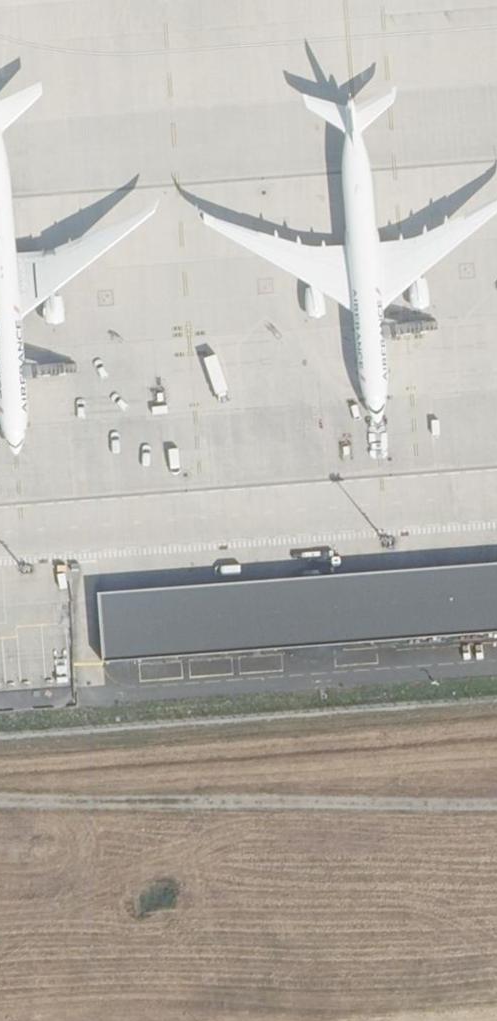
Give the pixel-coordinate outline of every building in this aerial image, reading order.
[(96,591),(101,666),(496,636),(496,561),(96,591)]
